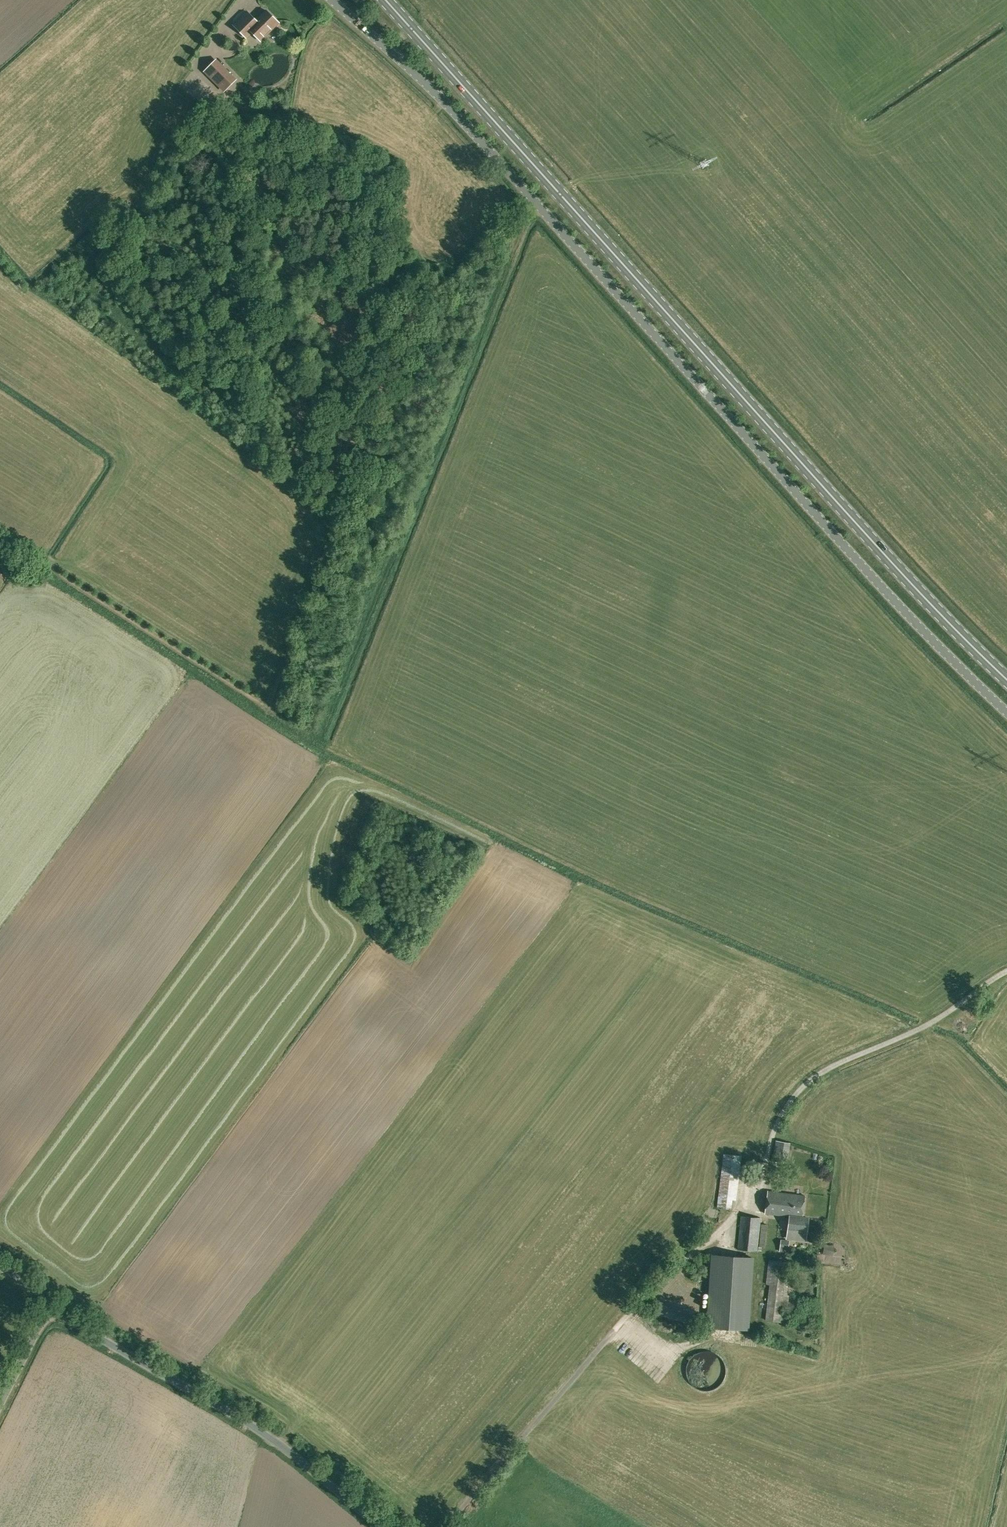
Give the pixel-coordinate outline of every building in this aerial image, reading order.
[(279,23),(267,10),(256,20),(247,11),(234,24),(247,37),(253,32),(261,40),(279,23)] [(446,60),(449,56),(440,46),(436,49),(446,60)] [(459,74),(462,71),(451,59),(448,62),(459,74)] [(225,90),(234,81),(215,62),(205,71),(225,90)] [(787,1163),(790,1143),(776,1141),(773,1161),(787,1163)] [(736,1200),(741,1156),(724,1154),(718,1208),(732,1210),(733,1200),(736,1200)] [(806,1239),(808,1218),(802,1217),(805,1195),(768,1191),(765,1213),(789,1216),(787,1236),(806,1239)] [(761,1218),(740,1216),(738,1250),(758,1252),(761,1218)] [(788,1253),(790,1241),(781,1240),(780,1252),(788,1253)] [(825,1242),(823,1252),(833,1254),(835,1244),(825,1242)] [(748,1329),(752,1258),(713,1256),(709,1327),(748,1329)] [(770,1285),(786,1287),(788,1262),(773,1260),(770,1285)] [(765,1312),(785,1312),(786,1287),(767,1286),(765,1312)] [(725,1370),(725,1366),(724,1362),(722,1359),(720,1357),(718,1354),(713,1352),(710,1351),(706,1350),(703,1350),(699,1351),(695,1353),(692,1355),(690,1358),(688,1360),(686,1363),(685,1367),(685,1371),(686,1375),(688,1380),(690,1383),(692,1385),(696,1388),(700,1389),(704,1390),(707,1390),(711,1389),(715,1388),(718,1385),(721,1382),(723,1378),(725,1374),(725,1370)]
